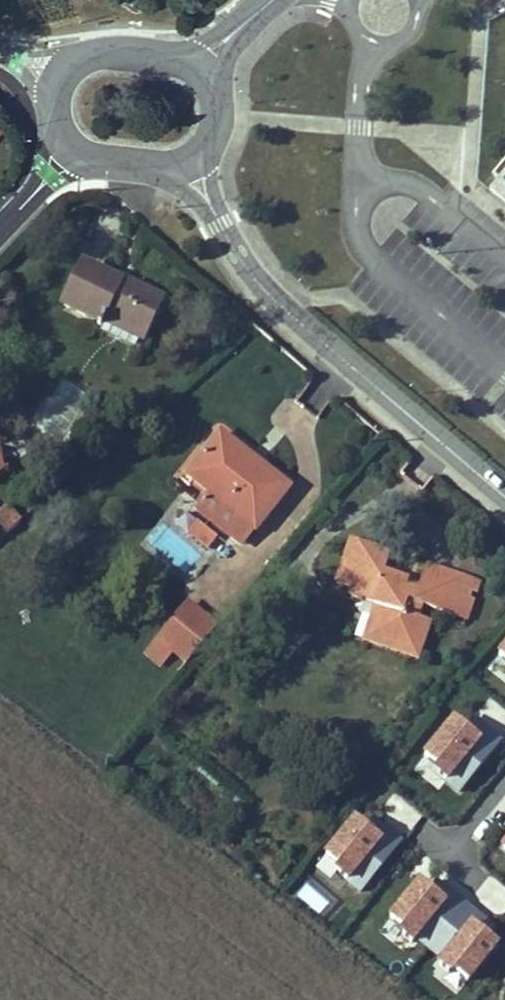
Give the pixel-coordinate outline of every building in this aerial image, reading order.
[(157,300),(123,284),(122,286),(80,267),(62,305),(100,322),(103,315),(142,333),(157,300)] [(287,487),(217,435),(184,478),(208,496),(196,513),(237,545),(250,529),(254,531),(287,487)] [(6,534),(17,524),(6,512),(0,516),(0,527),(6,534)] [(196,520),(187,534),(209,549),(219,535),(196,520)] [(440,574),(435,588),(419,582),(415,592),(411,604),(399,600),(404,588),(405,583),(379,574),(385,555),(350,542),(335,584),(351,589),(348,599),(378,609),(367,640),(413,656),(424,625),(414,622),(419,607),(463,622),(470,601),(467,599),(468,593),(472,593),(475,585),(440,574)] [(435,588),(440,574),(424,568),(419,582),(435,588)] [(411,604),(415,592),(404,588),(399,600),(411,604)] [(171,652),(186,665),(215,631),(185,608),(144,656),(158,668),(171,652)] [(490,659),(504,671),(504,641),(490,659)] [(459,797),(500,741),(454,709),(414,765),(459,797)] [(363,808),(311,862),(330,880),(337,872),(358,892),(403,845),(363,808)] [(495,841),(504,849),(504,828),(495,841)] [(460,994),(501,939),(471,916),(474,912),(421,872),(382,924),(435,963),(429,971),(460,994)] [(318,917),(333,902),(310,877),(294,892),(318,917)]
